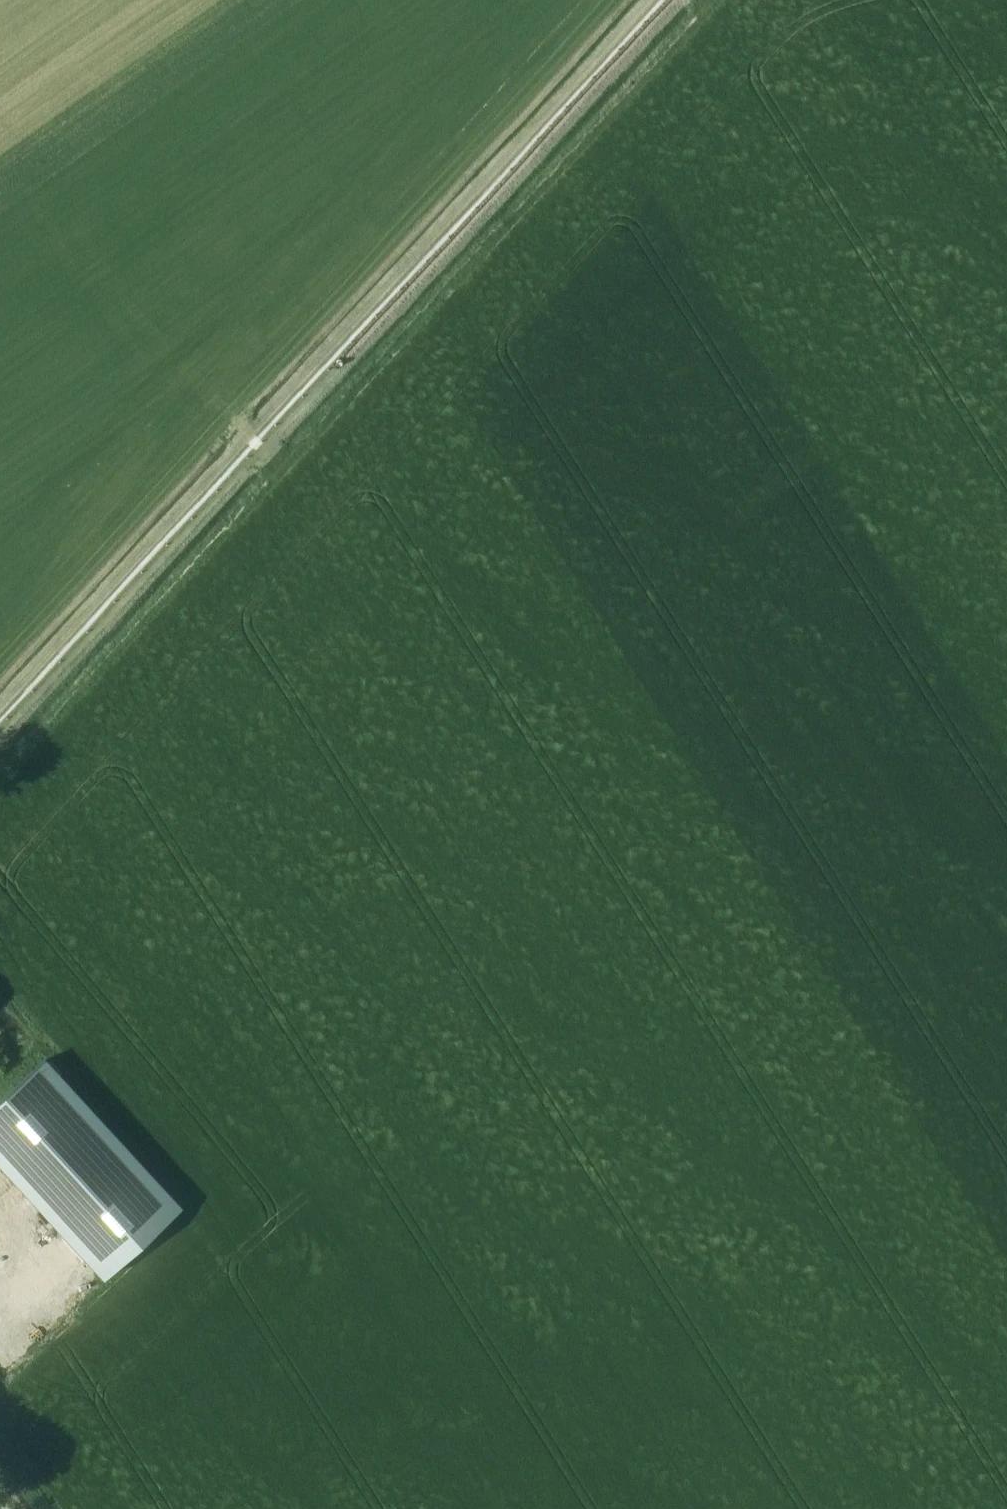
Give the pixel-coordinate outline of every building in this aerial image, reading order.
[(0,1101),(0,1158),(108,1276),(182,1207),(46,1059),(0,1101)]
